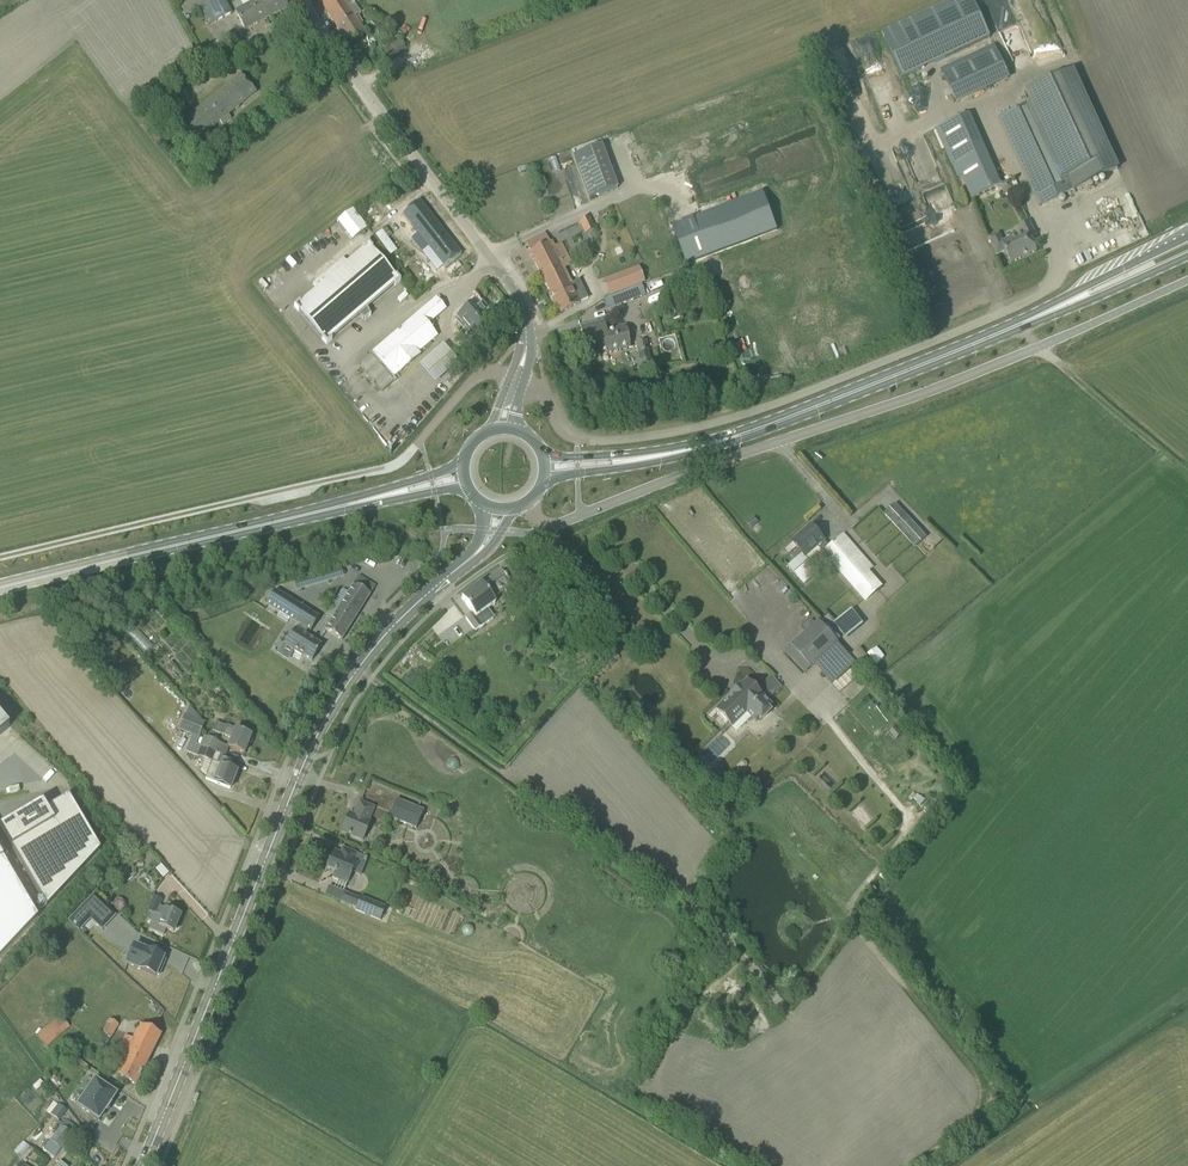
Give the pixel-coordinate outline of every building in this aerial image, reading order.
[(179,8),(195,0),(174,0),(179,8)] [(179,8),(183,15),(205,2),(216,22),(231,14),(224,0),(195,0),(179,8)] [(234,4),(237,10),(244,6),(241,0),(234,4)] [(235,11),(244,30),(288,6),(285,0),(256,0),(244,6),(237,10),(235,11)] [(347,44),(365,32),(354,16),(360,12),(352,0),(318,0),(347,44)] [(902,79),(990,38),(972,0),(951,0),(881,32),(902,79)] [(1021,16),(1041,6),(1038,0),(1013,0),(1021,16)] [(384,47),(389,56),(405,48),(400,39),(384,47)] [(939,70),(956,104),(1010,79),(994,45),(939,70)] [(1031,103),(1000,118),(1040,205),(1074,189),(1117,169),(1072,70),(1034,88),(1026,92),(1031,103)] [(230,120),(227,116),(247,101),(246,100),(255,92),(240,75),(231,83),(231,82),(178,124),(192,143),(218,123),(221,126),(230,120)] [(1001,186),(969,114),(935,129),(939,138),(955,131),(983,194),(1001,186)] [(573,156),(589,198),(618,187),(602,145),(573,156)] [(527,166),(520,169),(522,174),(528,171),(531,170),(530,165),(527,166)] [(1003,181),(1005,191),(1012,190),(1010,180),(1003,181)] [(940,206),(940,181),(924,181),(924,206),(940,206)] [(763,193),(672,227),(687,265),(778,231),(763,193)] [(419,201),(402,214),(417,234),(411,239),(421,252),(428,247),(444,268),(461,255),(419,201)] [(339,218),(351,240),(369,231),(357,208),(339,218)] [(588,217),(579,221),(585,234),(594,230),(588,217)] [(989,238),(996,255),(1005,251),(1011,263),(1037,251),(1031,239),(1036,237),(1030,222),(1018,228),(1021,234),(1003,242),(999,233),(989,238)] [(551,241),(549,243),(544,233),(526,243),(530,252),(529,253),(560,313),(579,303),(588,298),(579,280),(571,283),(564,268),(565,268),(565,267),(564,268),(561,261),(568,258),(561,243),(554,247),(551,241)] [(313,284),(316,288),(300,302),(299,302),(294,306),(298,312),(299,311),(322,338),(322,339),(326,344),(332,340),(331,339),(358,316),(365,320),(368,318),(371,316),(367,308),(394,285),(395,286),(400,281),(396,276),(395,276),(372,249),(368,243),(362,248),(363,248),(346,263),(342,259),(313,284)] [(630,270),(616,276),(621,291),(636,285),(636,284),(644,281),(639,270),(632,273),(630,270)] [(642,285),(628,290),(632,300),(642,296),(641,295),(645,294),(642,285)] [(609,297),(604,300),(607,309),(612,307),(611,305),(620,301),(617,294),(609,297)] [(432,321),(445,310),(436,298),(369,355),(393,383),(396,380),(393,377),(400,371),(400,372),(420,355),(418,353),(437,336),(434,332),(435,331),(433,322),(432,321)] [(457,316),(474,336),(492,320),(475,300),(457,316)] [(580,326),(587,358),(630,348),(625,326),(606,331),(604,321),(580,326)] [(459,359),(442,340),(418,361),(435,380),(459,359)] [(646,341),(635,343),(637,353),(648,350),(646,341)] [(467,353),(472,358),(476,354),(471,349),(467,353)] [(648,350),(637,353),(640,365),(651,363),(648,350)] [(651,363),(640,365),(642,374),(653,372),(651,363)] [(884,515),(915,548),(926,538),(895,504),(884,515)] [(750,519),(746,523),(756,534),(760,531),(750,519)] [(828,559),(865,602),(882,587),(839,537),(829,546),(811,526),(792,542),(800,551),(799,552),(801,555),(787,567),(803,585),(817,572),(810,563),(825,551),(830,557),(828,559)] [(506,593),(513,588),(500,570),(481,584),(480,584),(461,598),(473,613),(465,619),(475,631),(494,618),(487,609),(495,604),(492,599),(504,590),(506,593)] [(342,640),(375,586),(358,576),(325,630),(342,640)] [(275,610),(283,596),(274,591),(266,604),(275,610)] [(284,615),(292,602),(283,596),(275,610),(284,615)] [(292,621),(301,607),(292,602),(284,615),(292,621)] [(301,626),(309,613),(301,607),(292,621),(299,625),(301,626)] [(846,636),(864,627),(856,610),(838,619),(846,636)] [(319,618),(309,613),(301,626),(310,631),(310,632),(319,618)] [(791,645),(784,651),(804,674),(816,664),(826,676),(833,683),(856,663),(818,620),(790,645),(791,645)] [(321,646),(307,636),(310,631),(301,626),(299,625),(295,630),(295,629),(285,644),(295,650),(294,652),(301,656),(302,655),(312,661),(321,646)] [(609,667),(614,662),(610,657),(605,662),(609,667)] [(871,661),(864,668),(875,680),(882,673),(871,661)] [(762,684),(771,695),(782,685),(773,675),(762,684)] [(719,715),(718,716),(730,730),(745,715),(754,724),(771,707),(747,682),(740,689),(738,687),(730,695),(732,697),(716,712),(719,715)] [(198,738),(204,723),(184,715),(178,731),(195,738),(191,750),(196,757),(204,761),(200,771),(206,776),(205,779),(230,789),(237,771),(222,765),(219,764),(222,755),(216,753),(195,745),(198,738)] [(9,727),(0,716),(0,735),(9,727)] [(230,739),(227,747),(244,754),(251,736),(225,726),(221,735),(230,739)] [(895,741),(900,736),(894,730),(889,734),(895,741)] [(721,736),(705,754),(712,761),(729,743),(721,736)] [(202,740),(198,738),(195,745),(216,753),(219,743),(203,737),(202,740)] [(720,775),(713,782),(720,789),(727,782),(720,775)] [(4,835),(46,907),(100,851),(68,797),(46,810),(42,802),(11,821),(15,828),(4,835)] [(921,797),(916,803),(920,807),(925,801),(921,797)] [(397,799),(390,817),(416,828),(423,811),(423,810),(397,799)] [(359,802),(353,816),(349,814),(341,832),(362,841),(370,823),(367,822),(373,808),(359,802)] [(334,873),(335,873),(332,878),(347,884),(357,860),(355,859),(357,854),(342,848),(343,849),(341,854),(334,850),(326,869),(334,872),(334,873)] [(36,919),(0,859),(0,957),(36,919)] [(355,908),(354,911),(379,921),(385,907),(360,896),(359,899),(342,892),(339,901),(355,908)] [(115,916),(93,895),(80,909),(102,930),(115,916)] [(153,896),(146,911),(150,913),(147,921),(152,923),(149,930),(163,936),(166,929),(173,932),(174,930),(176,930),(178,927),(176,925),(180,916),(169,911),(159,907),(162,900),(153,896)] [(163,958),(134,945),(126,964),(155,976),(156,974),(159,975),(163,966),(160,965),(163,958)] [(36,1036),(46,1047),(69,1027),(59,1016),(36,1036)] [(101,1033),(110,1039),(118,1025),(109,1019),(101,1033)] [(124,1060),(116,1076),(135,1085),(160,1035),(139,1024),(132,1040),(124,1036),(115,1055),(124,1060)] [(54,1076),(49,1079),(56,1089),(60,1085),(54,1076)] [(39,1080),(33,1087),(36,1090),(43,1084),(39,1080)] [(109,1104),(116,1094),(95,1080),(77,1106),(98,1120),(105,1111),(110,1104),(109,1104)] [(49,1115),(58,1122),(67,1111),(58,1104),(49,1115)] [(66,1120),(43,1150),(53,1158),(76,1128),(66,1120)] [(18,1156),(17,1157),(22,1162),(33,1150),(23,1142),(14,1152),(18,1156)]
